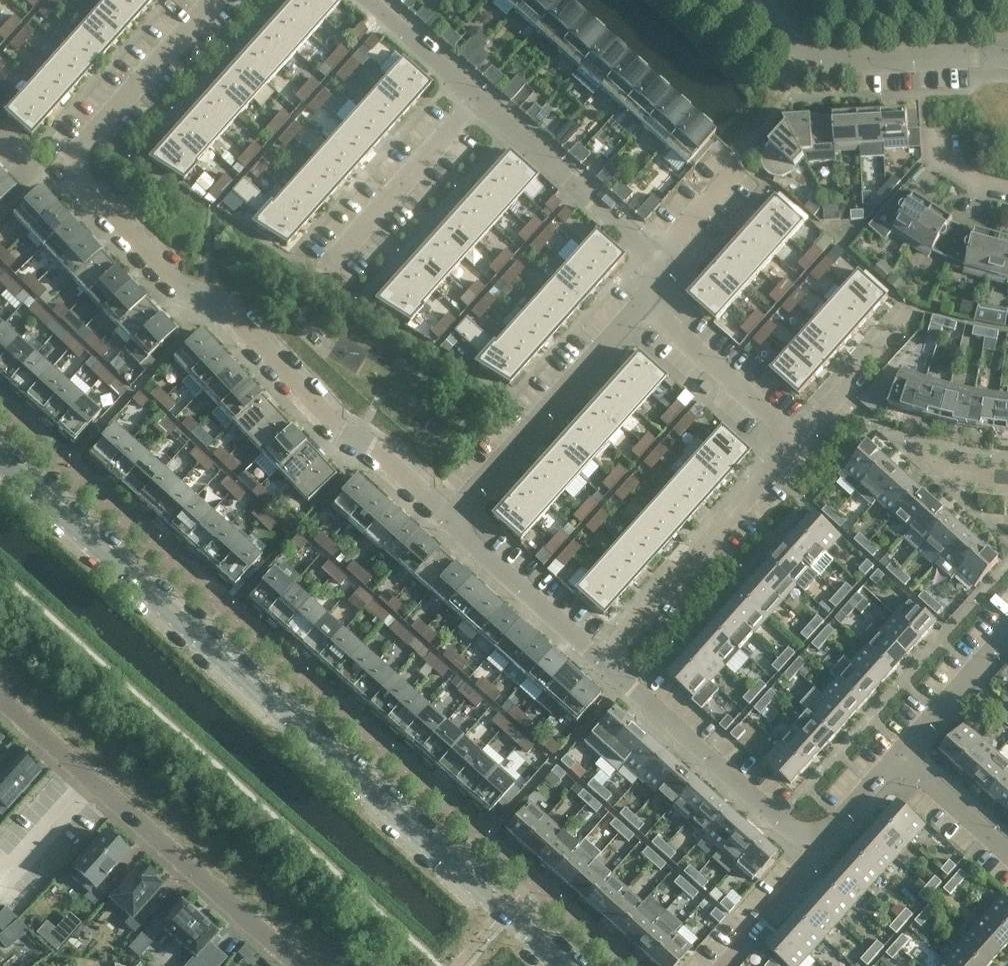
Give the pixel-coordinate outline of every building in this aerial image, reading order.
[(26,2),(34,8),(41,0),(28,0),(26,2)] [(53,8),(61,0),(48,0),(46,2),(53,8)] [(109,0),(104,0),(92,14),(118,38),(133,22),(109,0)] [(141,0),(109,0),(133,22),(147,6),(141,0)] [(303,0),(291,0),(282,10),(310,35),(325,19),(303,0)] [(325,19),(340,2),(337,0),(303,0),(325,19)] [(409,10),(418,0),(417,0),(406,0),(402,5),(409,10)] [(415,16),(424,24),(441,5),(435,0),(429,0),(415,16)] [(514,10),(523,0),(503,0),(514,10)] [(514,10),(535,29),(560,2),(562,0),(523,0),(514,10)] [(560,2),(535,29),(557,49),(560,45),(584,18),(578,12),(583,7),(576,0),(572,0),(569,4),(564,0),(562,0),(560,2)] [(46,2),(37,12),(45,18),(53,8),(46,2)] [(310,35),(282,10),(267,26),(296,52),(310,35)] [(118,38),(92,14),(77,30),(104,54),(118,38)] [(22,22),(14,15),(6,25),(13,31),(22,22)] [(584,18),(560,45),(557,49),(578,68),(606,37),(599,32),(605,26),(595,17),(590,23),(584,18)] [(351,34),(358,40),(368,30),(360,24),(351,34)] [(6,25),(0,31),(0,36),(5,41),(13,31),(6,25)] [(17,34),(25,41),(33,32),(25,25),(17,34)] [(296,52),(267,26),(253,42),(281,68),(296,52)] [(445,43),(454,33),(448,27),(439,37),(445,43)] [(104,54),(77,30),(63,46),(89,70),(104,54)] [(494,47),(477,31),(460,49),(477,65),(494,47)] [(445,43),(451,49),(461,39),(454,33),(445,43)] [(17,34),(9,44),(16,50),(25,41),(17,34)] [(372,34),(363,44),(370,50),(379,40),(372,34)] [(606,37),(578,68),(600,87),(627,56),(621,51),(626,45),(617,37),(612,43),(606,37)] [(281,68),(253,42),(238,59),(266,84),(281,68)] [(89,70),(63,46),(48,62),(75,86),(89,70)] [(348,53),(341,46),(332,55),(340,62),(348,53)] [(340,62),(332,55),(318,72),(325,78),(340,62)] [(343,66),(350,72),(359,62),(352,56),(343,66)] [(627,56),(600,87),(621,106),(649,76),(642,70),(648,64),(638,56),(633,62),(627,56)] [(266,84),(238,59),(223,75),(252,100),(266,84)] [(402,59),(387,76),(415,101),(430,84),(402,59)] [(75,86),(48,62),(34,78),(61,102),(75,86)] [(343,66),(335,75),(342,82),(350,72),(343,66)] [(488,82),(497,72),(491,66),(482,76),(488,82)] [(488,82),(495,87),(504,77),(497,72),(488,82)] [(518,74),(501,93),(510,101),(527,82),(518,74)] [(252,100),(223,75),(209,91),(237,117),(252,100)] [(649,76),(621,106),(643,126),(670,95),(664,89),(669,83),(659,75),(655,81),(649,76)] [(415,101),(387,76),(372,92),(400,118),(415,101)] [(61,102),(34,78),(20,94),(46,118),(61,102)] [(303,88),(310,94),(319,85),(312,78),(303,88)] [(295,97),(302,104),(310,94),(303,88),(295,97)] [(314,99),(321,105),(330,95),(323,88),(314,99)] [(237,117),(209,91),(194,108),(223,133),(237,117)] [(400,118),(372,92),(357,108),(386,134),(400,118)] [(46,118),(20,94),(5,111),(31,135),(46,118)] [(670,95),(643,126),(664,145),(692,114),(685,109),(690,103),(681,95),(676,100),(670,95)] [(314,99),(306,107),(313,114),(321,105),(314,99)] [(531,120),(540,110),(534,105),(525,115),(531,120)] [(223,133),(194,108),(180,124),(208,149),(223,133)] [(386,134),(357,108),(343,125),(371,150),(386,134)] [(531,120),(538,126),(547,116),(540,110),(531,120)] [(891,113),(882,113),(884,147),(909,145),(907,110),(891,111),(891,113)] [(274,120),(281,127),(290,117),(282,111),(274,120)] [(843,115),(834,116),(836,149),(860,148),(858,112),(843,113),(843,115)] [(873,112),(858,112),(860,148),(884,147),(882,113),(873,113),(873,112)] [(692,114),(664,145),(686,165),(689,161),(694,165),(713,144),(708,140),(714,134),(707,128),(712,122),(702,114),(697,119),(692,114)] [(794,116),(787,123),(804,158),(805,157),(802,151),(836,149),(834,116),(811,117),(811,115),(794,116)] [(266,130),(273,136),(281,127),(274,120),(266,130)] [(285,131),(292,138),(301,128),(294,121),(285,131)] [(553,140),(562,148),(579,129),(570,121),(553,140)] [(804,158),(787,123),(770,143),(771,144),(762,155),(760,160),(761,165),(764,170),(772,177),(777,179),(782,179),(787,177),(804,158)] [(208,149),(180,124),(165,140),(195,167),(197,165),(195,163),(208,149)] [(371,150),(343,125),(328,141),(357,166),(371,150)] [(285,131),(277,140),(284,146),(292,138),(285,131)] [(195,167),(165,140),(149,158),(183,180),(195,167)] [(357,166),(328,141),(314,157),(342,183),(357,166)] [(245,153),(252,159),(261,150),(254,143),(245,153)] [(577,143),(568,153),(574,159),(583,149),(577,143)] [(583,149),(574,159),(581,165),(590,154),(583,149)] [(509,151),(494,168),(522,194),(537,177),(509,151)] [(597,172),(610,159),(602,152),(590,165),(597,172)] [(245,153),(237,162),(244,169),(252,159),(245,153)] [(256,164),(263,170),(273,160),(265,153),(256,164)] [(314,157),(299,173),(328,199),(342,183),(314,157)] [(613,159),(596,178),(605,186),(622,167),(613,159)] [(256,164),(249,172),(256,179),(263,170),(256,164)] [(522,194),(494,168),(479,184),(507,210),(522,194)] [(14,188),(0,173),(0,202),(14,188)] [(299,173),(285,190),(313,215),(328,199),(299,173)] [(223,192),(233,181),(225,175),(216,185),(223,192)] [(893,190),(901,181),(894,176),(887,185),(893,190)] [(272,204),(243,178),(241,180),(298,231),(313,215),(285,190),(272,204)] [(298,231),(241,180),(232,191),(259,216),(252,223),(286,245),(298,231)] [(617,197),(626,187),(618,180),(609,190),(617,197)] [(507,210),(479,184),(464,201),(493,226),(507,210)] [(223,192),(216,185),(208,194),(215,200),(223,192)] [(893,190),(887,185),(878,195),(884,200),(893,190)] [(617,197),(624,203),(633,193),(626,187),(617,197)] [(913,197),(903,188),(880,213),(894,226),(891,230),(911,243),(934,207),(915,195),(913,197)] [(13,215),(28,231),(56,205),(40,189),(13,215)] [(644,221),(661,202),(652,194),(635,213),(644,221)] [(545,207),(552,213),(561,203),(554,197),(545,207)] [(776,197),(761,214),(790,239),(805,222),(776,197)] [(493,226),(464,201),(450,217),(478,242),(493,226)] [(804,207),(814,216),(819,210),(810,201),(804,207)] [(56,205),(28,231),(43,247),(71,221),(56,205)] [(565,207),(556,217),(563,223),(572,213),(565,207)] [(831,221),(840,220),(839,207),(831,208),(831,221)] [(953,219),(934,207),(911,243),(930,255),(933,251),(949,258),(963,227),(951,222),(953,219)] [(851,220),(864,219),(864,210),(851,211),(851,220)] [(790,239),(761,214),(747,230),(775,255),(790,239)] [(478,242),(450,217),(435,233),(464,259),(478,242)] [(542,224),(535,218),(527,227),(534,233),(542,224)] [(71,221),(43,247),(57,263),(85,237),(71,221)] [(534,233),(527,227),(519,236),(525,243),(534,233)] [(975,232),(963,227),(949,258),(966,265),(965,271),(986,278),(986,276),(997,235),(975,229),(975,232)] [(537,239),(544,245),(552,235),(546,229),(537,239)] [(775,255),(747,230),(732,246),(761,271),(775,255)] [(595,231),(580,248),(608,273),(623,257),(595,231)] [(464,259),(435,233),(421,249),(449,275),(464,259)] [(997,235),(986,276),(1007,284),(1007,238),(997,235)] [(85,237),(57,263),(72,279),(100,252),(85,237)] [(537,239),(529,248),(535,254),(544,245),(537,239)] [(761,271),(732,246),(718,262),(746,288),(761,271)] [(815,262),(824,253),(817,247),(808,256),(815,262)] [(8,268),(14,261),(0,248),(0,261),(8,268)] [(580,248),(565,264),(594,290),(608,273),(580,248)] [(449,275),(421,249),(406,266),(435,291),(449,275)] [(513,256),(507,250),(498,260),(504,266),(513,256)] [(100,252),(72,279),(87,294),(115,268),(100,252)] [(815,262),(808,256),(800,265),(807,271),(815,262)] [(835,263),(828,257),(820,266),(826,272),(835,263)] [(504,266),(498,260),(490,269),(496,275),(504,266)] [(508,271),(514,277),(523,267),(517,261),(508,271)] [(746,288),(718,262),(704,278),(732,304),(746,288)] [(565,264),(560,270),(551,280),(579,306),(594,290),(565,264)] [(875,271),(884,280),(891,273),(882,264),(875,271)] [(435,291),(406,266),(392,282),(421,308),(423,307),(422,305),(435,291)] [(826,272),(820,266),(811,275),(818,281),(826,272)] [(115,268),(87,294),(102,310),(130,284),(115,268)] [(508,271),(500,280),(507,286),(514,277),(508,271)] [(859,271),(844,288),(873,314),(888,297),(859,271)] [(13,282),(4,273),(0,277),(0,282),(7,289),(13,282)] [(27,274),(20,281),(39,298),(45,291),(27,274)] [(893,276),(887,282),(896,290),(901,284),(893,276)] [(732,304),(704,278),(689,295),(717,320),(732,304)] [(786,294),(795,285),(788,279),(779,288),(786,294)] [(551,280),(536,297),(565,322),(579,306),(551,280)] [(16,297),(22,290),(13,282),(7,289),(16,297)] [(421,308),(392,282),(375,300),(409,322),(421,308)] [(484,288),(478,282),(469,292),(475,298),(484,288)] [(130,284),(102,310),(117,326),(145,300),(130,284)] [(786,294),(779,288),(771,297),(778,303),(786,294)] [(844,288),(830,304),(858,330),(873,314),(844,288)] [(791,298),(797,304),(806,295),(799,289),(791,298)] [(475,298),(469,292),(461,301),(467,307),(475,298)] [(479,303),(485,310),(495,299),(488,293),(479,303)] [(536,297),(522,313),(550,338),(565,322),(536,297)] [(791,298),(782,308),(789,313),(797,304),(791,298)] [(145,300),(117,326),(131,342),(159,316),(145,300)] [(38,318),(44,311),(35,303),(29,310),(38,318)] [(479,303),(471,312),(478,318),(485,310),(479,303)] [(1007,315),(1007,306),(979,303),(977,319),(1007,323),(1007,315)] [(58,304),(52,311),(70,328),(76,321),(58,304)] [(858,330),(830,304),(815,320),(844,346),(858,330)] [(47,327),(53,320),(44,311),(38,318),(47,327)] [(757,326),(766,317),(759,311),(750,320),(757,326)] [(522,313),(507,329),(535,355),(550,338),(522,313)] [(446,331),(455,320),(449,314),(439,325),(446,331)] [(943,327),(945,319),(933,315),(931,323),(943,327)] [(159,316),(131,342),(147,358),(175,332),(159,316)] [(494,343),(466,318),(454,331),(481,355),(475,362),(509,384),(521,371),(493,345),(494,343)] [(955,331),(958,322),(945,319),(943,327),(955,331)] [(757,326),(750,320),(742,329),(749,336),(757,326)] [(815,320),(801,336),(829,362),(844,346),(815,320)] [(777,327),(770,321),(762,330),(768,336),(777,327)] [(446,331),(439,325),(432,333),(438,339),(446,331)] [(0,328),(0,361),(18,341),(2,326),(0,328)] [(985,338),(987,329),(974,327),(973,335),(985,338)] [(507,329),(494,343),(493,345),(521,371),(535,355),(507,329)] [(998,340),(999,331),(987,329),(985,338),(998,340)] [(768,336),(762,330),(753,340),(760,346),(768,336)] [(78,357),(85,350),(66,333),(60,339),(78,357)] [(173,359),(188,375),(216,349),(201,333),(173,359)] [(108,351),(89,334),(83,340),(101,358),(108,351)] [(829,362),(801,336),(787,353),(815,378),(829,362)] [(0,361),(0,376),(9,384),(34,355),(18,341),(0,361)] [(216,349),(188,375),(203,391),(231,365),(216,349)] [(637,352),(622,369),(651,394),(666,378),(637,352)] [(815,378),(787,353),(772,369),(800,395),(815,378)] [(34,355),(9,384),(25,398),(50,370),(34,355)] [(110,387),(116,380),(98,362),(91,369),(110,387)] [(231,365),(203,391),(218,407),(246,380),(231,365)] [(651,394),(622,369),(608,385),(636,410),(651,394)] [(50,370),(25,398),(41,413),(66,384),(50,370)] [(127,370),(120,377),(130,386),(136,379),(127,370)] [(901,370),(895,388),(890,388),(887,390),(885,394),(886,398),(890,401),(889,403),(906,410),(907,409),(916,412),(926,379),(901,370)] [(950,386),(926,379),(916,412),(925,414),(924,416),(942,420),(950,386)] [(246,380),(218,407),(233,422),(261,396),(246,380)] [(706,381),(699,388),(707,394),(713,387),(706,381)] [(66,384),(41,413),(57,427),(83,399),(66,384)] [(636,410),(608,385),(593,401),(622,427),(636,410)] [(975,391),(950,386),(942,420),(959,425),(960,423),(968,425),(975,391)] [(156,388),(149,395),(168,412),(174,405),(156,388)] [(1000,395),(975,391),(968,425),(978,427),(977,428),(995,431),(1000,395)] [(142,407),(148,401),(139,392),(132,398),(142,407)] [(1000,395),(995,431),(1007,432),(1007,396),(1000,395)] [(261,396),(233,422),(247,438),(275,412),(261,396)] [(83,399),(57,427),(74,442),(99,414),(83,399)] [(622,427),(593,401),(579,417),(607,443),(622,427)] [(676,417),(684,408),(677,402),(669,411),(676,417)] [(676,417),(669,411),(660,420),(667,426),(676,417)] [(275,412),(247,438),(262,454),(290,428),(275,412)] [(695,418),(688,412),(680,421),(687,427),(695,418)] [(167,432),(173,425),(165,417),(158,423),(167,432)] [(607,443),(579,417),(564,433),(593,459),(607,443)] [(187,418),(181,425),(199,442),(206,435),(187,418)] [(687,427),(680,421),(672,430),(678,436),(687,427)] [(176,441),(183,434),(173,425),(167,432),(176,441)] [(88,455),(105,470),(130,441),(113,426),(88,455)] [(720,427),(705,443),(734,469),(749,452),(720,427)] [(290,428),(262,454),(277,470),(305,444),(290,428)] [(593,459),(564,433),(550,450),(560,459),(578,475),(593,459)] [(647,449),(655,440),(649,434),(640,443),(647,449)] [(130,441),(105,470),(121,484),(146,456),(130,441)] [(647,449),(640,443),(632,452),(638,459),(647,449)] [(734,469),(705,443),(691,459),(719,485),(734,469)] [(305,444),(277,470),(292,486),(320,460),(305,444)] [(651,453),(658,459),(666,450),(660,444),(651,453)] [(845,470),(862,485),(886,459),(869,444),(845,470)] [(198,462),(205,455),(196,447),(189,454),(198,462)] [(218,448),(212,455),(230,472),(237,465),(218,448)] [(578,475),(560,459),(550,450),(535,466),(564,491),(578,475)] [(651,453),(643,462),(649,469),(658,459),(651,453)] [(208,471),(214,464),(205,455),(198,462),(208,471)] [(146,456),(121,484),(137,499),(162,470),(146,456)] [(691,459),(676,476),(705,501),(719,485),(691,459)] [(886,459),(862,485),(878,500),(902,473),(886,459)] [(320,460),(292,486),(307,502),(335,476),(320,460)] [(564,491),(535,466),(521,482),(549,507),(564,491)] [(618,481),(626,472),(619,466),(611,475),(618,481)] [(162,470),(137,499),(153,513),(178,485),(162,470)] [(902,473),(878,500),(894,514),(918,488),(902,473)] [(618,481),(611,475),(602,485),(609,491),(618,481)] [(622,485),(629,491),(637,482),(631,476),(622,485)] [(705,501),(676,476),(662,492),(690,517),(705,501)] [(230,492),(236,485),(227,477),(221,484),(230,492)] [(268,495),(250,478),(243,485),(261,502),(268,495)] [(331,506),(348,521),(373,493),(357,478),(331,506)] [(549,507),(521,482),(507,498),(535,523),(549,507)] [(178,485),(153,513),(169,527),(194,499),(178,485)] [(239,501),(245,494),(236,485),(230,492),(239,501)] [(622,485),(614,495),(620,501),(629,491),(622,485)] [(918,488),(894,514),(910,529),(934,502),(918,488)] [(690,517),(662,492),(647,508),(676,533),(690,517)] [(373,493),(348,521),(364,535),(389,507),(373,493)] [(535,523),(507,498),(492,515),(520,540),(535,523)] [(589,513),(597,504),(590,498),(582,507),(589,513)] [(194,499),(169,527),(185,542),(211,513),(194,499)] [(934,502),(910,529),(927,543),(950,517),(934,502)] [(828,504),(822,511),(832,519),(838,512),(828,504)] [(261,522),(267,515),(258,507),(252,513),(261,522)] [(389,507),(364,535),(380,550),(406,522),(389,507)] [(589,513),(582,507),(574,517),(580,523),(589,513)] [(593,518),(600,523),(608,514),(602,508),(593,518)] [(647,508),(633,524),(661,550),(676,533),(647,508)] [(841,536),(815,512),(800,529),(826,552),(841,536)] [(838,512),(832,519),(841,528),(847,521),(838,512)] [(211,513),(185,542),(201,556),(227,528),(211,513)] [(270,531),(276,524),(267,515),(261,522),(270,531)] [(289,515),(282,522),(292,531),(298,524),(289,515)] [(950,517),(927,543),(943,557),(966,531),(950,517)] [(593,518),(585,527),(591,533),(600,523),(593,518)] [(406,522),(380,550),(381,551),(383,549),(398,563),(422,536),(406,522)] [(661,550),(633,524),(618,540),(647,566),(661,550)] [(227,528),(201,556),(217,571),(243,542),(227,528)] [(826,552),(800,529),(786,545),(812,569),(826,552)] [(562,530),(560,532),(553,540),(560,546),(568,536),(562,530)] [(966,531),(943,557),(959,572),(982,546),(966,531)] [(322,549),(329,542),(319,533),(313,541),(322,549)] [(860,533),(855,539),(864,548),(870,541),(860,533)] [(301,550),(307,543),(297,534),(291,541),(301,550)] [(422,536),(398,563),(414,577),(438,550),(422,536)] [(560,546),(553,540),(545,549),(552,555),(560,546)] [(580,546),(573,540),(564,550),(571,556),(580,546)] [(647,566),(618,540),(604,556),(632,582),(647,566)] [(870,541),(864,548),(873,556),(879,550),(870,541)] [(243,542),(217,571),(233,585),(260,557),(243,542)] [(322,549),(332,558),(338,551),(329,542),(322,549)] [(812,569),(786,545),(771,561),(797,585),(805,591),(819,575),(812,569)] [(982,546),(959,572),(975,587),(999,560),(982,546)] [(438,550),(414,577),(430,591),(454,565),(438,550)] [(571,556),(564,550),(556,559),(563,565),(571,556)] [(632,582),(604,556),(589,572),(618,598),(632,582)] [(875,565),(868,560),(859,569),(866,575),(875,565)] [(331,576),(337,569),(327,561),(321,568),(331,576)] [(797,585),(771,561),(757,577),(783,601),(797,585)] [(345,569),(364,586),(370,579),(351,562),(345,569)] [(893,562),(887,568),(896,577),(902,570),(893,562)] [(454,565),(430,591),(446,606),(470,579),(454,565)] [(340,585),(346,578),(337,569),(331,576),(340,585)] [(879,569),(870,579),(877,585),(886,575),(879,569)] [(248,599),(266,614),(292,586),(274,570),(248,599)] [(902,570),(896,577),(906,585),(911,579),(902,570)] [(618,598),(589,572),(574,589),(603,615),(618,598)] [(783,601),(757,577),(742,593),(768,617),(783,601)] [(470,579),(446,606),(462,620),(486,594),(470,579)] [(845,598),(854,589),(847,583),(838,592),(845,598)] [(292,586),(266,614),(283,630),(309,601),(292,586)] [(365,607),(371,600),(359,589),(348,601),(360,612),(365,607)] [(925,590),(919,597),(928,606),(934,599),(925,590)] [(383,591),(377,598),(396,615),(402,608),(383,591)] [(845,598),(838,592),(830,602),(837,608),(845,598)] [(768,617),(742,593),(728,609),(754,633),(768,617)] [(849,602),(856,608),(865,599),(858,593),(849,602)] [(486,594),(462,620),(478,635),(502,608),(486,594)] [(911,598),(896,615),(922,638),(937,622),(911,598)] [(934,599),(928,606),(938,614),(944,607),(934,599)] [(374,615),(380,608),(371,600),(365,607),(374,615)] [(309,601),(283,630),(300,645),(326,616),(309,601)] [(849,602),(841,612),(848,617),(856,608),(849,602)] [(502,608),(478,635),(494,649),(518,623),(502,608)] [(754,633),(728,609),(713,626),(740,649),(754,633)] [(816,631),(825,621),(818,615),(810,625),(816,631)] [(896,615),(881,631),(907,654),(922,638),(896,615)] [(326,616),(300,645),(317,660),(342,632),(326,616)] [(416,620),(409,627),(419,636),(426,629),(416,620)] [(399,637),(405,630),(395,622),(389,629),(399,637)] [(518,623),(494,649),(511,664),(534,637),(518,623)] [(816,631),(810,625),(801,634),(808,640),(816,631)] [(820,634),(827,640),(836,631),(829,625),(820,634)] [(907,654),(881,631),(875,625),(860,641),(867,647),(893,670),(907,654)] [(740,649),(713,626),(699,642),(725,665),(740,649)] [(426,629),(419,636),(428,644),(435,637),(426,629)] [(408,645),(414,639),(405,630),(399,637),(408,645)] [(342,632),(317,660),(334,675),(359,647),(342,632)] [(820,634),(812,644),(819,650),(827,640),(820,634)] [(534,637),(511,664),(527,678),(551,652),(534,637)] [(725,665),(699,642),(685,658),(711,681),(725,665)] [(359,647),(334,675),(351,691),(376,662),(359,647)] [(787,663),(796,653),(789,647),(781,657),(787,663)] [(867,647),(852,663),(879,687),(893,670),(867,647)] [(448,649),(442,656),(451,665),(458,658),(448,649)] [(433,668),(439,661),(430,652),(423,659),(433,668)] [(551,652),(527,678),(543,693),(560,674),(567,666),(551,652)] [(787,663),(781,657),(772,666),(779,672),(787,663)] [(792,667),(798,673),(807,663),(800,657),(792,667)] [(458,658),(451,665),(461,673),(467,666),(458,658)] [(711,681),(685,658),(670,674),(696,698),(711,681)] [(442,676),(448,669),(439,661),(433,668),(442,676)] [(376,662),(351,691),(368,706),(394,678),(376,662)] [(852,663),(838,679),(864,703),(879,687),(852,663)] [(567,666),(560,674),(543,693),(559,707),(560,706),(583,681),(567,666)] [(792,667),(783,676),(790,682),(798,673),(792,667)] [(394,678),(368,706),(385,721),(411,693),(394,678)] [(480,678),(474,685),(484,694),(490,687),(480,678)] [(838,679),(823,695),(850,719),(864,703),(838,679)] [(758,695),(767,685),(760,680),(752,689),(758,695)] [(583,681),(560,706),(559,707),(576,722),(599,696),(583,681)] [(467,698),(473,692),(464,683),(457,690),(467,698)] [(490,687),(484,694),(493,702),(499,695),(490,687)] [(758,695),(752,689),(743,698),(750,704),(758,695)] [(763,699),(769,705),(778,695),(771,689),(763,699)] [(476,707),(482,700),(473,692),(467,698),(476,707)] [(411,693),(385,721),(402,737),(428,708),(411,693)] [(823,695),(809,711),(835,735),(850,719),(823,695)] [(763,699),(754,708),(761,714),(769,705),(763,699)] [(997,703),(991,710),(1007,725),(1007,713),(997,703)] [(512,707),(506,714),(525,731),(531,724),(512,707)] [(428,708),(402,737),(419,752),(445,723),(428,708)] [(590,734),(607,749),(630,723),(614,708),(590,734)] [(809,711),(795,727),(821,751),(835,735),(809,711)] [(501,729),(507,722),(497,713),(491,720),(501,729)] [(730,714),(720,725),(726,731),(736,720),(730,714)] [(510,737),(516,730),(507,722),(501,729),(510,737)] [(445,723),(419,752),(436,767),(462,739),(445,723)] [(630,723),(607,749),(623,764),(646,737),(630,723)] [(941,750),(958,765),(981,739),(965,724),(941,750)] [(731,734),(737,740),(746,731),(740,725),(731,734)] [(795,727),(780,744),(806,767),(821,751),(795,727)] [(534,746),(524,737),(518,744),(528,753),(534,746)] [(646,737),(623,764),(639,778),(662,752),(646,737)] [(462,739),(436,767),(453,782),(479,754),(462,739)] [(548,739),(542,746),(552,755),(558,748),(548,739)] [(981,739),(958,765),(974,779),(998,753),(981,739)] [(791,784),(806,767),(780,744),(765,760),(791,784)] [(1,815),(39,774),(12,750),(0,763),(0,814),(1,815)] [(662,752),(639,778),(655,793),(678,766),(662,752)] [(974,779),(990,794),(1007,774),(1007,763),(998,753),(974,779)] [(479,754),(453,782),(470,797),(496,769),(479,754)] [(560,761),(570,769),(576,763),(566,754),(560,761)] [(556,765),(550,772),(560,781),(566,774),(556,765)] [(678,766),(655,793),(671,807),(695,781),(678,766)] [(496,769),(470,797),(488,813),(513,785),(496,769)] [(990,794),(1006,808),(1007,806),(1007,774),(990,794)] [(587,785),(606,802),(612,795),(593,778),(587,785)] [(695,781),(671,807),(687,821),(711,795),(695,781)] [(586,804),(592,797),(583,790),(577,796),(586,804)] [(711,795),(687,821),(703,836),(727,810),(711,795)] [(596,813),(602,806),(592,797),(586,804),(596,813)] [(899,801),(884,818),(910,841),(925,825),(899,801)] [(505,829),(522,843),(545,817),(529,803),(505,829)] [(628,822),(634,816),(625,807),(619,814),(628,822)] [(727,810),(703,836),(719,850),(743,824),(727,810)] [(628,822),(638,831),(644,824),(634,816),(628,822)] [(545,817),(522,843),(538,858),(561,832),(545,817)] [(910,841),(884,818),(870,834),(896,858),(910,841)] [(618,833),(624,826),(615,819),(609,825),(618,833)] [(743,824),(719,850),(735,865),(759,838),(743,824)] [(628,842),(634,835),(624,826),(618,833),(628,842)] [(561,832),(538,858),(554,872),(577,846),(561,832)] [(127,853),(106,833),(73,869),(75,871),(70,876),(89,893),(85,898),(93,906),(110,888),(102,881),(105,877),(106,878),(114,868),(127,853)] [(896,858),(870,834),(855,850),(882,874),(896,858)] [(660,851),(666,844),(657,836),(651,843),(660,851)] [(759,838),(735,865),(752,880),(776,853),(759,838)] [(660,851),(670,860),(676,853),(666,844),(660,851)] [(577,846),(554,872),(570,887),(593,860),(577,846)] [(650,862),(656,855),(647,847),(641,854),(650,862)] [(882,874),(855,850),(841,866),(867,890),(882,874)] [(660,871),(666,864),(656,855),(650,862),(660,871)] [(593,860),(570,887),(586,901),(610,875),(593,860)] [(948,875),(957,866),(950,860),(941,870),(948,875)] [(683,872),(702,889),(708,882),(689,865),(683,872)] [(867,890),(841,866),(826,882),(853,906),(867,890)] [(125,924),(135,932),(152,913),(143,905),(159,887),(151,880),(154,877),(142,867),(113,899),(132,916),(125,924)] [(968,876),(961,870),(953,879),(959,885),(968,876)] [(610,875),(586,901),(602,916),(626,890),(610,875)] [(692,900),(698,893),(680,876),(674,883),(692,900)] [(934,891),(942,882),(936,876),(927,885),(934,891)] [(959,885),(953,879),(944,889),(951,895),(959,885)] [(853,906),(826,882),(812,898),(838,922),(853,906)] [(934,891),(927,885),(919,895),(925,901),(934,891)] [(626,890),(602,916),(618,930),(642,904),(626,890)] [(989,912),(1007,929),(1007,899),(1004,895),(989,912)] [(649,896),(642,904),(618,930),(634,945),(658,918),(665,911),(649,896)] [(725,898),(719,904),(729,913),(735,906),(725,898)] [(838,922),(812,898),(798,914),(824,938),(838,922)] [(160,926),(161,928),(162,928),(194,957),(187,965),(219,965),(226,958),(214,947),(214,948),(209,943),(216,936),(218,934),(216,933),(204,922),(203,921),(202,921),(196,916),(197,915),(195,914),(183,904),(181,902),(180,904),(162,924),(161,924),(160,926)] [(939,908),(932,902),(924,911),(930,917),(939,908)] [(7,908),(0,916),(0,930),(3,932),(16,917),(7,908)] [(905,924),(913,914),(907,908),(898,918),(905,924)] [(710,915),(718,923),(719,924),(725,917),(715,909),(710,915)] [(930,917),(924,911),(915,921),(922,927),(930,917)] [(989,912),(975,928),(1001,951),(1007,943),(1007,929),(989,912)] [(824,938),(798,914),(783,931),(809,954),(824,938)] [(37,936),(57,954),(81,927),(71,917),(56,933),(46,925),(37,936)] [(658,918),(634,945),(651,959),(674,933),(658,918)] [(905,924),(898,918),(890,927),(896,933),(905,924)] [(975,928),(960,944),(985,965),(988,965),(1001,951),(975,928)] [(783,931),(768,947),(789,965),(799,965),(809,954),(783,931)] [(151,942),(142,933),(128,948),(138,957),(151,942)] [(651,959),(658,965),(675,965),(691,948),(674,933),(651,959)] [(910,940),(903,934),(895,944),(902,949),(910,940)] [(876,956),(884,946),(878,940),(869,950),(876,956)] [(902,949),(895,944),(886,953),(893,959),(902,949)] [(960,944),(946,960),(952,965),(985,965),(960,944)] [(876,956),(869,950),(861,959),(867,965),(876,956)]
